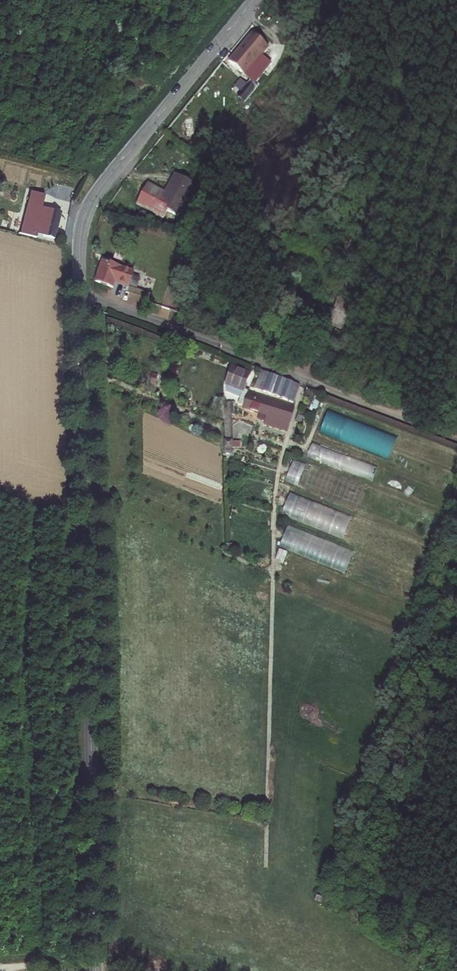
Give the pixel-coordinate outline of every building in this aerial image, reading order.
[(244,42),(260,55),(266,47),(250,34),(244,42)] [(260,55),(244,42),(226,64),(242,77),(260,55)] [(39,187),(52,191),(57,177),(43,172),(39,187)] [(136,205),(159,218),(163,211),(171,216),(187,186),(169,176),(160,193),(147,186),(136,205)] [(62,211),(41,205),(31,236),(39,238),(40,234),(54,238),(62,211)] [(102,265),(95,287),(111,292),(113,286),(129,291),(134,277),(102,265)] [(333,304),(329,324),(345,328),(350,308),(333,304)] [(234,376),(228,394),(228,399),(237,402),(239,395),(246,398),(251,383),(234,376)] [(293,411),(299,395),(261,380),(255,396),(293,411)] [(224,424),(232,425),(232,403),(224,403),(224,424)] [(270,410),(249,403),(244,416),(266,424),(270,410)] [(326,403),(321,417),(385,444),(391,429),(326,403)] [(293,418),(270,410),(266,424),(289,431),(293,418)] [(313,439),(379,461),(384,446),(318,425),(313,439)] [(233,447),(240,447),(241,440),(224,439),(224,452),(233,453),(233,447)] [(372,480),(377,466),(311,443),(306,458),(372,480)] [(292,461),(285,483),(357,508),(365,486),(292,461)] [(280,517),(423,567),(431,545),(288,494),(280,517)] [(418,575),(286,527),(278,549),(410,597),(418,575)]
